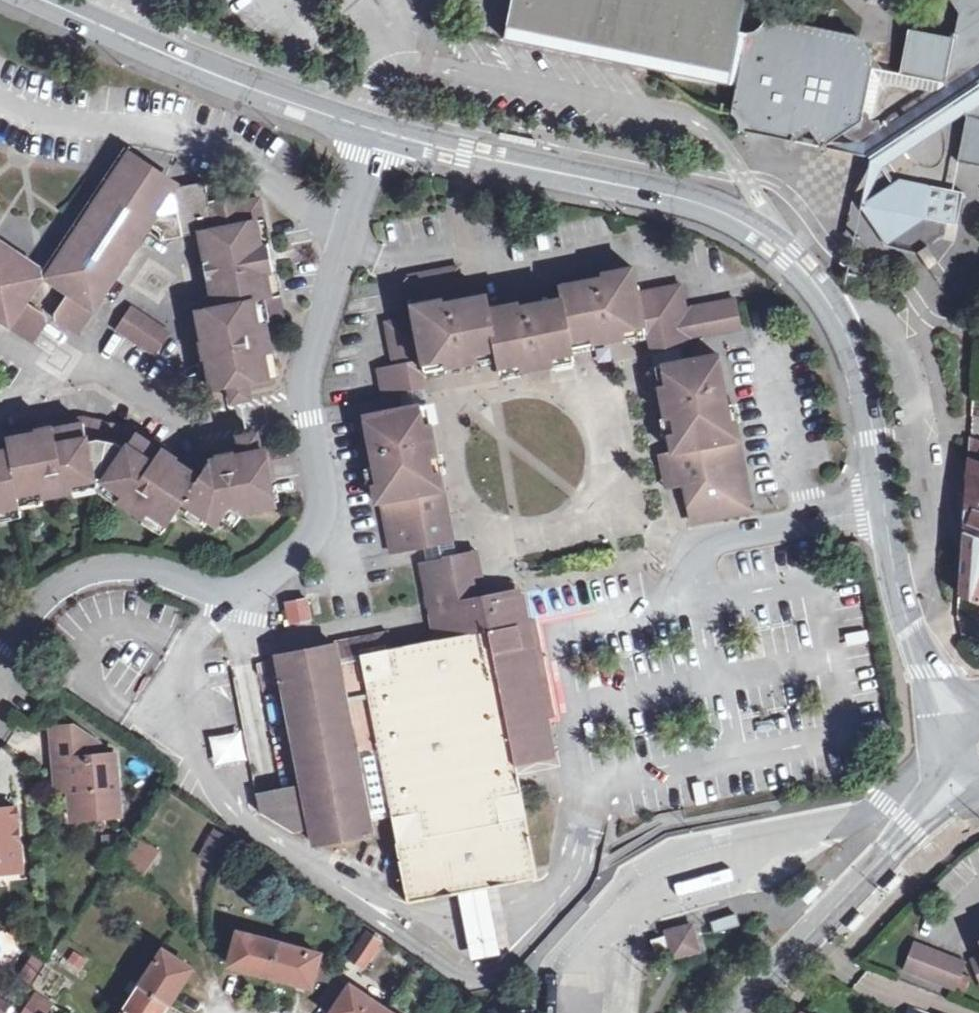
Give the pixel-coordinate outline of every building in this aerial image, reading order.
[(515,38),(556,47),(735,88),(747,33),(754,0),(523,0),(515,38)] [(955,11),(950,39),(904,30),(896,76),(939,84),(944,65),(965,70),(967,79),(973,90),(978,95),(978,0),(948,0),(955,11)] [(762,17),(759,27),(808,37),(809,32),(810,27),(762,17)] [(860,112),(871,59),(858,38),(815,28),(809,32),(808,37),(759,27),(756,29),(752,34),(747,33),(735,88),(730,110),(735,112),(738,115),(740,118),(742,123),(741,128),(741,133),(758,137),(759,129),(748,112),(750,105),(759,107),(771,126),(776,124),(786,141),(809,130),(820,148),(844,135),(847,138),(850,139),(854,140),(859,140),(863,138),(866,136),(868,132),(870,128),(870,124),(869,120),(867,116),(864,114),(860,112)] [(820,148),(809,130),(786,141),(776,124),(771,126),(759,107),(750,105),(748,112),(759,129),(758,137),(866,161),(858,211),(878,170),(964,114),(978,108),(978,96),(942,91),(943,93),(863,146),(820,148)] [(964,114),(968,120),(959,163),(978,168),(978,108),(964,114)] [(73,296),(96,312),(154,228),(164,234),(166,243),(186,240),(178,192),(173,189),(132,161),(50,281),(73,296)] [(883,248),(921,222),(927,189),(898,183),(869,202),(870,207),(870,212),(869,215),(866,218),(863,220),(883,248)] [(209,362),(214,388),(231,385),(235,403),(253,399),(249,382),(277,377),(269,325),(284,322),(262,206),(243,209),(215,214),(214,205),(211,187),(178,192),(186,240),(204,238),(208,264),(207,265),(210,283),(212,283),(217,312),(200,315),(205,345),(204,345),(207,363),(209,362)] [(927,189),(921,222),(955,228),(961,195),(947,192),(946,198),(936,196),(936,190),(927,189)] [(228,203),(214,205),(215,214),(243,209),(241,201),(228,203)] [(927,271),(937,264),(927,249),(917,256),(927,271)] [(13,325),(28,304),(44,281),(0,251),(0,316),(13,325)] [(205,284),(210,283),(207,265),(201,266),(205,284)] [(471,348),(462,308),(455,275),(404,285),(412,324),(383,330),(392,371),(378,373),(384,402),(398,400),(413,397),(407,369),(422,366),(422,363),(449,357),(448,353),(471,348)] [(667,355),(688,351),(695,349),(694,345),(743,334),(737,304),(688,314),(682,291),(637,300),(632,275),(600,281),(601,284),(559,293),(561,303),(517,313),(516,310),(488,316),(499,363),(501,370),(529,364),(528,358),(541,355),(543,360),(555,357),(566,340),(601,333),(600,328),(612,325),(613,331),(643,325),(648,327),(661,325),(667,355)] [(96,312),(73,296),(56,321),(79,336),(96,312)] [(488,365),(499,363),(488,316),(484,303),(476,305),(462,308),(471,348),(476,368),(488,365)] [(28,304),(13,325),(11,328),(36,345),(50,327),(48,317),(28,304)] [(157,358),(171,337),(134,312),(119,332),(157,358)] [(658,371),(671,368),(691,365),(690,357),(688,351),(667,355),(661,325),(648,327),(643,325),(613,331),(612,325),(600,328),(601,333),(566,340),(555,357),(543,360),(541,355),(528,358),(529,364),(501,370),(503,380),(576,365),(573,353),(651,337),(656,363),(658,371)] [(207,390),(214,388),(209,362),(207,363),(204,345),(199,345),(207,390)] [(476,368),(471,348),(448,353),(449,357),(422,363),(422,366),(407,369),(413,397),(425,394),(422,379),(476,368)] [(698,489),(703,515),(755,505),(738,428),(734,428),(730,409),(720,359),(691,365),(671,368),(677,397),(684,396),(686,408),(680,410),(690,456),(685,462),(677,463),(675,470),(678,472),(682,491),(698,489)] [(677,397),(671,368),(658,371),(677,463),(685,462),(690,456),(680,410),(686,408),(684,396),(677,397)] [(425,394),(413,397),(398,400),(400,406),(401,414),(414,411),(428,408),(427,401),(425,394)] [(428,408),(414,411),(421,443),(416,444),(418,456),(424,455),(444,547),(458,545),(428,408)] [(734,408),(730,409),(734,428),(738,428),(734,408)] [(385,490),(377,492),(381,510),(386,509),(396,557),(420,552),(444,547),(424,455),(418,456),(416,444),(421,443),(414,411),(401,414),(367,421),(378,473),(381,473),(385,490)] [(40,428),(41,433),(86,426),(87,429),(114,434),(116,423),(89,418),(40,428)] [(116,423),(114,434),(140,439),(143,435),(179,459),(182,455),(145,430),(116,423)] [(266,453),(266,450),(263,451),(259,434),(241,438),(244,454),(237,455),(219,458),(212,460),(201,476),(177,461),(179,459),(143,435),(140,439),(114,434),(87,429),(86,426),(41,433),(41,436),(12,442),(13,456),(0,459),(0,514),(22,510),(22,508),(20,498),(45,494),(46,503),(76,498),(75,489),(105,484),(126,498),(121,506),(145,522),(150,515),(169,527),(186,503),(194,508),(213,521),(219,525),(224,518),(242,515),(277,508),(272,480),(266,453)] [(967,440),(967,460),(966,468),(963,532),(978,537),(978,444),(967,440)] [(218,451),(219,458),(237,455),(236,448),(218,451)] [(273,452),(266,453),(272,480),(278,478),(273,452)] [(672,493),(682,491),(678,472),(675,470),(677,463),(665,462),(672,493)] [(373,474),(377,492),(385,490),(381,473),(378,473),(373,474)] [(103,493),(105,484),(75,489),(76,498),(97,494),(103,493)] [(103,493),(121,506),(126,498),(105,484),(103,493)] [(22,508),(46,503),(45,494),(20,498),(22,508)] [(755,505),(703,515),(706,529),(758,519),(755,505)] [(208,527),(213,521),(194,508),(189,515),(208,527)] [(22,510),(0,514),(0,523),(21,520),(24,519),(22,510)] [(163,534),(169,527),(150,515),(145,522),(163,534)] [(234,526),(242,515),(224,518),(234,526)] [(963,532),(959,596),(978,603),(978,537),(963,532)] [(458,545),(444,547),(420,552),(422,560),(423,567),(451,562),(461,561),(460,554),(458,545)] [(461,561),(451,562),(473,578),(480,609),(494,606),(491,593),(483,557),(461,561)] [(423,567),(435,618),(480,609),(473,578),(451,562),(423,567)] [(311,620),(307,598),(286,602),(290,624),(311,620)] [(529,599),(515,602),(548,760),(562,758),(533,620),(529,599)] [(480,609),(435,618),(442,652),(392,663),(365,668),(363,657),(280,673),(307,794),(316,838),(319,853),(379,840),(377,828),(396,824),(414,911),(461,902),(492,896),(545,885),(521,767),(548,760),(515,602),(494,606),(480,609)] [(870,644),(867,632),(843,636),(846,649),(870,644)] [(390,652),(363,657),(365,668),(392,663),(390,652)] [(246,759),(241,731),(211,736),(216,765),(246,759)] [(68,765),(70,794),(72,823),(119,820),(114,761),(99,761),(98,750),(75,733),(52,735),(55,766),(68,765)] [(57,794),(70,794),(68,765),(55,766),(57,794)] [(298,842),(316,838),(307,794),(263,803),(268,826),(298,842)] [(18,867),(12,813),(0,814),(0,878),(4,877),(3,869),(18,867)] [(222,864),(232,845),(218,837),(207,856),(222,864)] [(141,882),(160,855),(136,839),(118,867),(141,882)] [(19,876),(18,867),(3,869),(4,877),(19,876)] [(900,871),(885,886),(892,893),(907,878),(900,871)] [(492,896),(461,902),(464,919),(468,940),(473,961),(503,955),(499,934),(495,913),(492,896)] [(862,909),(848,924),(855,931),(869,915),(862,909)] [(715,931),(738,925),(735,914),(712,920),(715,931)] [(677,946),(698,942),(696,929),(668,933),(673,961),(680,960),(677,946)] [(327,990),(335,962),(237,934),(228,967),(309,989),(310,985),(327,990)] [(361,970),(377,945),(363,936),(347,961),(361,970)] [(699,952),(698,942),(677,946),(680,960),(688,958),(687,954),(699,952)] [(954,990),(965,962),(915,942),(904,970),(954,990)] [(72,949),(64,965),(81,973),(89,958),(72,949)] [(125,996),(132,1001),(124,1012),(165,1012),(191,971),(162,952),(138,991),(131,987),(125,996)] [(34,981),(46,961),(32,953),(21,973),(34,981)] [(337,978),(316,1007),(325,1012),(331,1012),(349,987),(337,978)] [(349,987),(331,1012),(388,1012),(349,987)] [(11,1008),(3,1002),(0,1006),(0,1012),(7,1012),(11,1008)]
